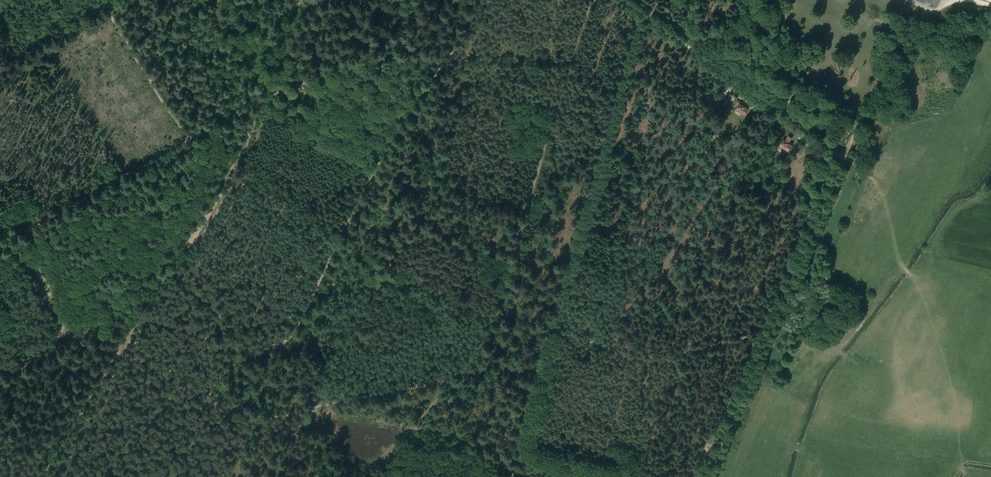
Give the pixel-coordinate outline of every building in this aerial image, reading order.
[(749,109),(740,104),(741,103),(736,98),(733,102),(738,106),(736,109),(745,115),(749,109)] [(788,136),(785,141),(783,140),(780,145),(788,151),(791,145),(788,143),(792,138),(788,136)]
